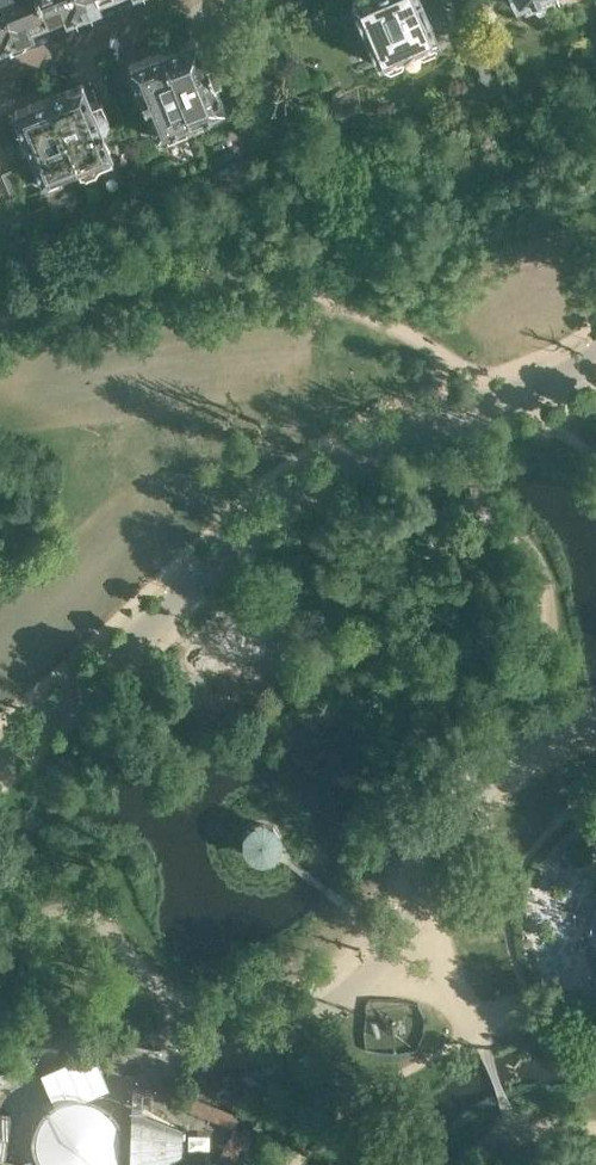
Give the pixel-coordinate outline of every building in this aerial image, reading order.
[(3,0),(0,0),(0,37),(1,38),(16,32),(3,0)] [(42,0),(3,0),(16,32),(31,25),(29,19),(47,11),(42,0)] [(80,0),(42,0),(47,11),(64,4),(67,11),(82,5),(80,0)] [(437,36),(422,0),(352,0),(379,61),(381,60),(383,64),(391,67),(401,63),(404,55),(402,51),(414,46),(416,50),(424,53),(434,49),(437,41),(435,37),(437,36)] [(516,3),(522,0),(527,10),(550,0),(512,0),(516,3)] [(264,33),(261,26),(261,25),(253,28),(252,29),(255,36),(256,36),(263,33),(264,33)] [(223,103),(214,79),(221,76),(210,50),(203,52),(196,36),(164,50),(194,124),(224,111),(221,104),(223,103)] [(194,124),(164,50),(129,64),(130,66),(131,65),(157,130),(160,129),(164,136),(194,124)] [(115,157),(103,126),(106,125),(107,118),(101,101),(91,105),(86,92),(87,92),(86,90),(85,90),(83,85),(84,85),(83,83),(82,83),(69,89),(68,88),(29,104),(30,104),(15,110),(16,111),(15,111),(16,112),(42,177),(77,162),(81,171),(87,174),(95,171),(97,164),(115,157)] [(284,848),(284,834),(277,824),(264,819),(252,822),(242,833),(242,846),(251,859),(264,862),(276,859),(281,851),(284,848)] [(281,1057),(238,1075),(245,1092),(288,1074),(281,1057)] [(242,1118),(198,1101),(193,1114),(237,1132),(242,1118)] [(0,1107),(0,1164),(32,1164),(33,1156),(12,1154),(16,1109),(0,1107)] [(129,1164),(180,1164),(193,1160),(193,1133),(130,1116),(129,1164)] [(223,1161),(231,1164),(242,1164),(253,1140),(236,1133),(223,1161)]
